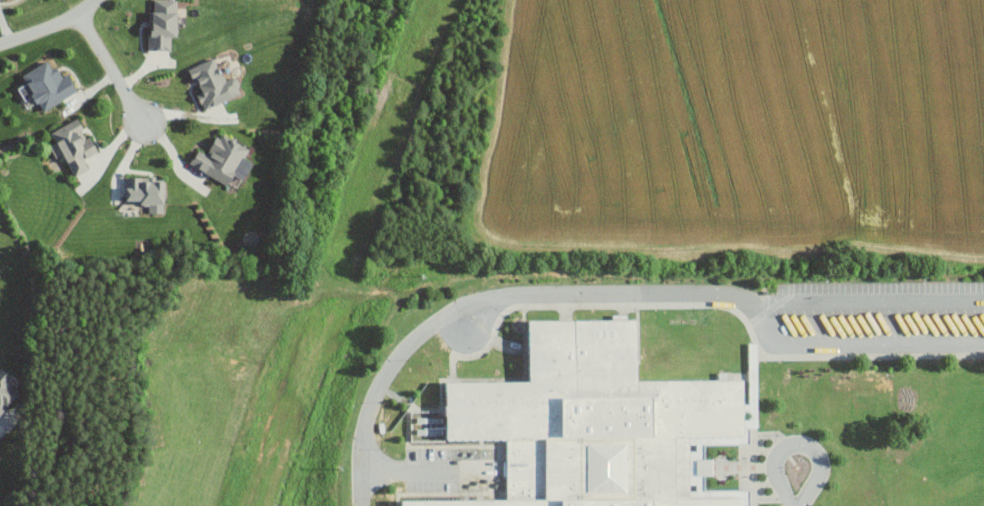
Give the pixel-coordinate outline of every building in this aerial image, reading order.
[(170,50),(170,37),(176,37),(176,16),(184,16),(184,8),(176,8),(176,0),(153,0),(153,12),(147,12),(147,50),(170,50)] [(187,68),(191,80),(196,78),(201,92),(196,94),(202,110),(241,95),(234,77),(223,81),(214,58),(187,68)] [(76,92),(66,74),(61,77),(55,66),(51,69),(46,61),(21,75),(25,83),(17,88),(24,100),(32,96),(41,111),(76,92)] [(95,154),(77,118),(49,132),(55,143),(48,146),(54,158),(62,154),(73,177),(88,169),(83,160),(95,154)] [(248,148),(219,132),(206,155),(197,150),(189,164),(227,185),(248,148)] [(126,178),(125,201),(140,201),(140,205),(148,205),(148,213),(163,213),(164,178),(126,178)] [(529,381),(453,382),(444,382),(445,442),(507,442),(507,503),(404,504),(404,505),(747,505),(747,498),(688,499),(688,436),(743,435),(743,380),(637,381),(636,320),(529,321),(529,381)] [(18,392),(5,383),(10,377),(0,369),(0,414),(18,392)]
